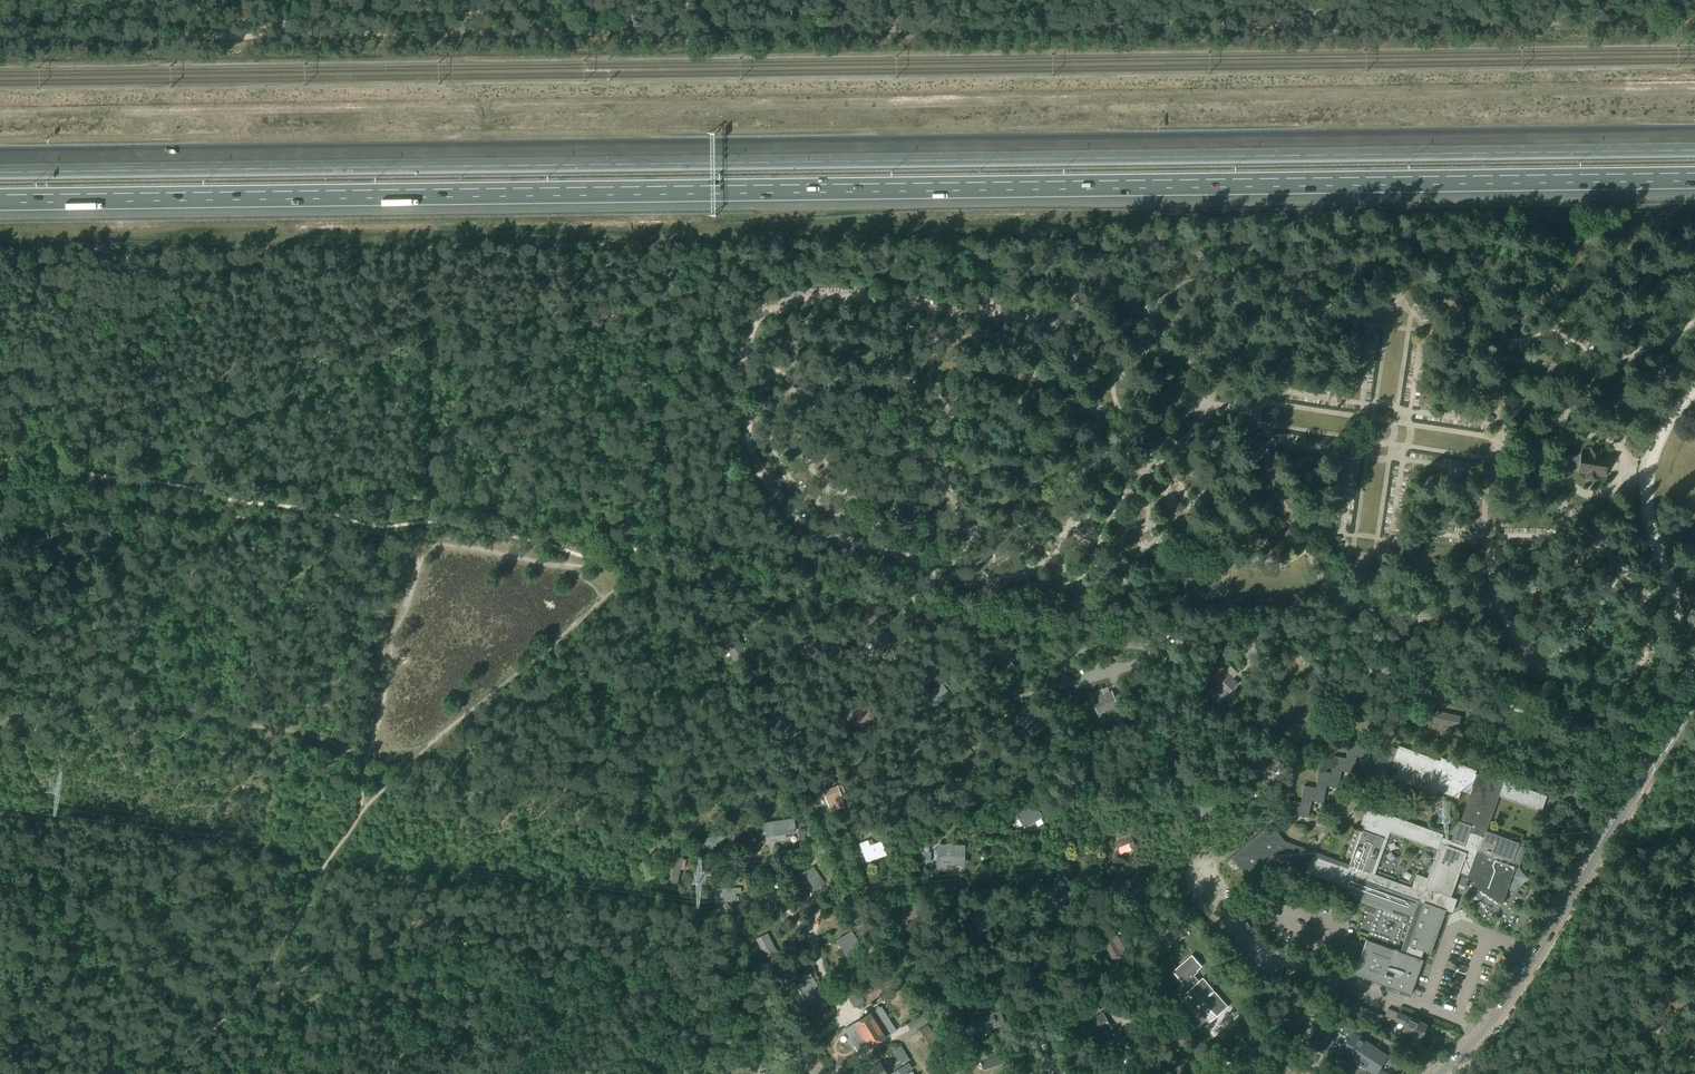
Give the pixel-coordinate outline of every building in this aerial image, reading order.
[(1599,455),(1600,449),(1591,448),(1590,454),(1581,453),(1580,455),(1579,455),(1579,456),(1577,456),(1575,456),(1573,456),(1573,457),(1571,456),(1571,457),(1568,456),(1567,465),(1570,466),(1572,466),(1572,467),(1574,467),(1573,468),(1575,468),(1577,468),(1577,469),(1578,469),(1578,472),(1587,473),(1586,479),(1595,481),(1596,475),(1605,476),(1608,457),(1599,455)] [(1221,667),(1208,679),(1217,688),(1216,689),(1225,697),(1238,683),(1221,667)] [(942,683),(925,695),(934,707),(950,695),(942,683)] [(1102,689),(1089,694),(1100,721),(1120,713),(1112,690),(1104,693),(1102,689)] [(834,698),(837,702),(844,696),(841,692),(834,698)] [(1240,693),(1231,702),(1236,707),(1245,697),(1240,693)] [(860,709),(851,715),(859,726),(876,714),(864,698),(856,704),(860,709)] [(1458,729),(1461,716),(1431,710),(1429,721),(1427,729),(1450,734),(1452,728),(1458,729)] [(1141,714),(1134,717),(1137,724),(1144,721),(1141,714)] [(977,740),(970,745),(974,750),(981,745),(977,740)] [(1361,743),(1348,741),(1346,758),(1333,756),(1330,773),(1318,771),(1315,788),(1303,786),(1300,803),(1288,801),(1285,816),(1295,818),(1296,816),(1308,818),(1311,801),(1323,803),(1326,786),(1338,788),(1341,771),(1353,773),(1356,756),(1368,758),(1371,743),(1361,741),(1361,743)] [(1492,779),(1475,773),(1476,770),(1441,757),(1439,763),(1433,760),(1433,758),(1398,746),(1390,766),(1394,768),(1395,767),(1398,768),(1394,779),(1429,792),(1431,787),(1437,789),(1436,791),(1458,799),(1461,791),(1470,794),(1460,822),(1457,821),(1450,840),(1442,837),(1443,835),(1384,813),(1383,816),(1365,810),(1360,825),(1363,826),(1349,864),(1285,841),(1270,824),(1230,858),(1251,883),(1279,859),(1306,869),(1305,873),(1349,889),(1347,893),(1413,917),(1400,952),(1366,940),(1353,975),(1410,995),(1423,960),(1420,959),(1423,951),(1430,954),(1446,910),(1443,910),(1448,896),(1450,897),(1459,874),(1467,877),(1467,878),(1475,881),(1474,885),(1501,903),(1501,904),(1502,904),(1517,864),(1519,865),(1518,866),(1519,866),(1526,848),(1518,845),(1519,843),(1486,831),(1499,796),(1541,811),(1547,796),(1493,777),(1492,779)] [(1280,771),(1284,765),(1273,759),(1271,763),(1263,758),(1256,770),(1271,778),(1276,769),(1280,771)] [(838,786),(823,792),(829,809),(849,801),(846,796),(842,797),(838,786)] [(1212,797),(1189,803),(1193,817),(1208,814),(1208,816),(1216,814),(1212,797)] [(1033,801),(1015,812),(1022,825),(1024,824),(1025,827),(1030,824),(1029,821),(1041,815),(1033,801)] [(793,818),(764,823),(766,841),(786,838),(785,835),(795,833),(793,818)] [(717,828),(703,843),(711,851),(726,837),(717,828)] [(1120,854),(1136,847),(1132,838),(1130,833),(1123,836),(1124,838),(1115,842),(1120,854)] [(868,840),(860,843),(862,849),(861,849),(866,863),(886,855),(881,841),(870,845),(868,840)] [(965,845),(952,845),(952,843),(946,843),(946,845),(937,844),(936,869),(947,869),(947,866),(965,866),(965,845)] [(683,858),(676,857),(671,882),(678,884),(683,858)] [(825,883),(813,867),(804,873),(815,890),(825,883)] [(1052,883),(1047,893),(1051,895),(1048,901),(1066,908),(1073,893),(1052,883)] [(741,888),(714,889),(715,896),(721,896),(721,901),(736,900),(736,894),(741,893),(741,888)] [(1364,905),(1362,910),(1375,915),(1377,910),(1364,905)] [(984,911),(970,917),(977,933),(990,927),(984,911)] [(851,931),(838,939),(852,962),(855,960),(865,954),(851,931)] [(768,933),(756,938),(763,952),(764,951),(767,957),(777,952),(768,933)] [(1113,937),(1103,943),(1112,958),(1125,950),(1119,939),(1115,941),(1113,937)] [(1200,965),(1190,953),(1171,970),(1182,983),(1188,977),(1193,983),(1181,993),(1202,1017),(1203,1016),(1208,1023),(1228,1006),(1207,983),(1205,984),(1199,978),(1197,980),(1191,973),(1200,965)] [(933,963),(923,968),(929,981),(940,975),(933,963)] [(810,1007),(825,997),(812,976),(796,986),(810,1007)] [(854,1008),(864,1002),(858,990),(847,996),(854,1008)] [(1348,1006),(1353,995),(1341,990),(1336,1001),(1348,1006)] [(1092,1000),(1076,1010),(1084,1022),(1100,1011),(1092,1000)] [(860,1054),(865,1051),(896,1031),(881,1006),(844,1030),(860,1054)] [(1379,1026),(1384,1016),(1361,1006),(1357,1016),(1379,1026)] [(1408,1017),(1398,1013),(1388,1008),(1384,1016),(1394,1021),(1404,1026),(1402,1030),(1408,1033),(1412,1035),(1410,1039),(1417,1043),(1419,1038),(1420,1038),(1426,1025),(1408,1017)] [(968,1023),(958,1026),(962,1036),(971,1032),(985,1027),(986,1031),(1005,1024),(1000,1011),(968,1023)] [(1101,1013),(1081,1027),(1095,1045),(1115,1032),(1101,1013)] [(912,1031),(928,1021),(924,1014),(907,1024),(912,1031)] [(1329,1019),(1311,1046),(1323,1054),(1322,1056),(1348,1073),(1368,1073),(1370,1071),(1374,1073),(1385,1057),(1361,1040),(1363,1038),(1348,1028),(1343,1025),(1341,1027),(1329,1019)] [(1276,1022),(1271,1026),(1279,1036),(1284,1032),(1276,1022)] [(928,1046),(937,1040),(928,1025),(918,1031),(928,1046)] [(1058,1028),(1037,1035),(1040,1043),(1061,1035),(1058,1028)] [(1284,1032),(1279,1036),(1287,1046),(1293,1041),(1284,1032)] [(1025,1042),(1019,1044),(1023,1056),(1029,1053),(1025,1042)] [(901,1046),(893,1051),(902,1064),(909,1059),(901,1046)] [(998,1049),(978,1056),(983,1070),(1003,1063),(998,1049)] [(1289,1068),(1297,1062),(1287,1050),(1279,1056),(1289,1068)] [(880,1063),(862,1073),(887,1073),(880,1063)] [(912,1069),(908,1063),(897,1070),(900,1073),(904,1073),(912,1069)] [(956,1072),(951,1064),(934,1073),(952,1073),(956,1072)]
